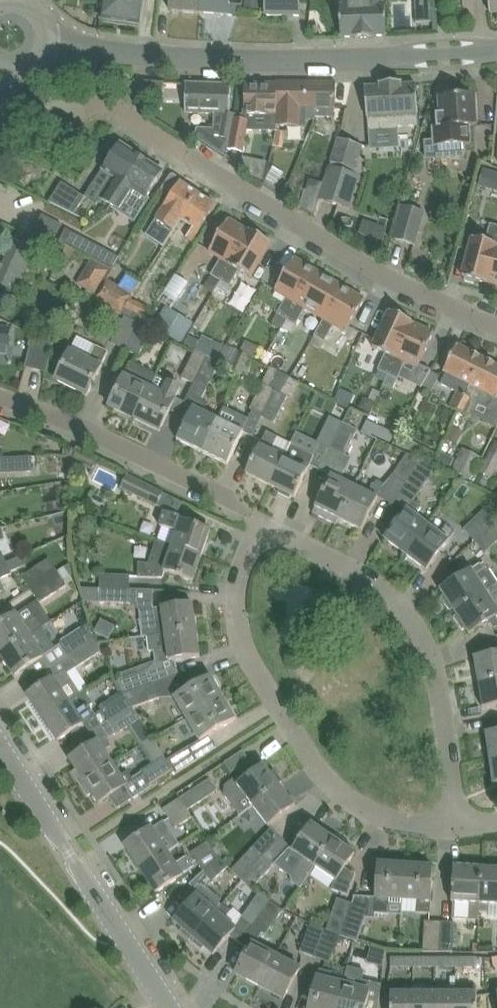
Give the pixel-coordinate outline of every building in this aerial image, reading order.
[(101,9),(105,10),(104,21),(141,26),(145,0),(103,0),(101,9)] [(170,12),(199,14),(200,0),(171,0),(170,12)] [(199,14),(228,17),(230,0),(200,0),(199,14)] [(245,10),(260,10),(260,0),(245,0),(245,10)] [(267,17),(299,18),(300,0),(267,0),(267,17)] [(340,4),(341,18),(341,38),(355,37),(355,39),(364,38),(363,0),(343,0),(343,4),(340,4)] [(364,38),(374,38),(374,36),(387,36),(386,33),(386,3),(380,4),(380,0),(363,0),(364,38)] [(433,13),(416,14),(417,26),(434,25),(434,16),(433,13)] [(144,82),(143,97),(153,98),(154,82),(144,81),(144,82)] [(380,87),(365,88),(366,103),(368,118),(369,118),(370,133),(398,131),(398,127),(418,125),(417,115),(419,115),(416,84),(403,85),(402,82),(380,84),(380,87)] [(244,114),(235,114),(235,121),(249,123),(247,129),(252,129),(277,130),(277,126),(279,126),(278,104),(278,83),(276,83),(276,85),(245,85),(245,86),(244,114)] [(278,83),(278,104),(279,126),(288,126),(306,127),(306,121),(315,121),(315,116),(315,108),(312,108),(312,100),(307,100),(307,83),(278,83)] [(307,83),(307,100),(312,100),(312,108),(315,108),(315,116),(322,116),(335,116),(335,109),(334,109),(335,84),(307,83)] [(186,85),(186,112),(215,113),(214,131),(197,129),(194,139),(224,158),(229,140),(231,140),(235,121),(235,114),(230,114),(230,104),(230,86),(230,85),(187,84),(186,85)] [(473,96),(440,98),(442,115),(437,116),(439,140),(424,141),(426,160),(465,157),(463,139),(470,139),(469,127),(475,127),(473,96)] [(229,140),(228,149),(244,152),(247,129),(249,123),(235,121),(231,140),(229,140)] [(278,130),(274,146),(282,148),(286,132),(278,130)] [(340,139),(333,163),(352,169),(355,170),(363,147),(340,139)] [(101,199),(110,205),(142,158),(120,143),(95,182),(107,189),(101,199)] [(241,169),(240,170),(243,171),(248,172),(252,174),(255,160),(243,157),(241,169)] [(142,158),(110,205),(118,210),(121,212),(127,203),(141,212),(149,199),(146,197),(163,171),(142,158)] [(324,183),(319,199),(348,208),(359,175),(354,173),(352,169),(333,163),(330,162),(324,183)] [(479,185),(496,189),(496,173),(483,169),(479,185)] [(309,178),(298,205),(314,214),(318,203),(319,199),(324,183),(311,179),(309,178)] [(84,196),(61,182),(48,202),(73,213),(84,196)] [(181,182),(146,235),(163,246),(181,219),(182,219),(199,193),(181,182)] [(199,193),(182,219),(194,227),(187,238),(192,241),(215,204),(199,193)] [(401,205),(392,239),(415,245),(424,212),(401,205)] [(384,244),(392,219),(381,216),(379,222),(366,218),(360,236),(384,244)] [(248,232),(228,220),(209,251),(221,258),(211,275),(220,281),(248,232)] [(463,277),(465,277),(465,280),(475,283),(475,280),(486,283),(496,242),(496,226),(490,224),(486,242),(473,238),(463,277)] [(65,229),(58,242),(67,247),(75,251),(91,259),(112,270),(119,258),(100,247),(65,229)] [(249,230),(248,232),(220,281),(230,286),(240,269),(252,276),(271,243),(269,242),(270,239),(261,233),(259,236),(249,230)] [(10,287),(15,276),(22,279),(31,260),(23,257),(28,246),(14,240),(2,266),(0,265),(0,283),(10,287)] [(33,248),(31,252),(66,267),(75,251),(67,247),(64,253),(37,240),(33,248)] [(486,283),(487,283),(487,281),(496,284),(496,242),(486,283)] [(294,258),(275,290),(288,297),(278,314),(286,319),(315,271),(294,258)] [(91,302),(92,300),(105,278),(107,274),(109,275),(112,270),(91,259),(77,284),(87,290),(83,298),(91,302)] [(336,283),(315,271),(286,319),(296,325),(306,308),(317,315),(336,283)] [(105,278),(92,300),(122,314),(125,307),(126,307),(129,299),(132,294),(141,281),(128,273),(120,287),(107,279),(109,275),(107,274),(105,278)] [(209,275),(203,286),(212,291),(215,286),(218,280),(209,275)] [(129,299),(126,307),(147,317),(151,309),(130,299),(142,281),(141,281),(132,294),(129,299)] [(324,319),(315,336),(325,341),(334,325),(346,331),(365,300),(336,283),(317,315),(324,319)] [(390,311),(374,345),(387,352),(379,370),(389,374),(412,323),(413,322),(402,317),(403,314),(394,310),(392,313),(390,311)] [(174,312),(163,333),(182,344),(194,323),(174,312)] [(112,343),(126,350),(139,323),(124,316),(112,343)] [(139,323),(126,350),(139,356),(152,329),(139,323)] [(412,323),(389,374),(398,378),(399,376),(406,361),(418,366),(419,364),(433,333),(412,323)] [(10,344),(11,328),(10,328),(0,328),(0,343),(10,344)] [(203,333),(195,350),(207,356),(218,361),(226,344),(203,333)] [(46,371),(51,352),(53,344),(39,337),(31,367),(46,371)] [(226,344),(218,361),(220,362),(231,367),(240,353),(239,352),(240,349),(227,342),(226,344)] [(86,396),(95,378),(108,352),(96,346),(89,361),(70,351),(55,380),(86,396)] [(451,407),(458,411),(484,359),(459,346),(444,372),(447,374),(442,384),(459,393),(451,407)] [(195,350),(181,377),(194,383),(198,374),(207,356),(195,350)] [(240,353),(231,367),(232,367),(231,369),(242,374),(250,357),(240,353)] [(207,356),(198,374),(211,380),(220,362),(218,361),(207,356)] [(458,411),(466,415),(469,417),(470,415),(477,403),(491,410),(493,406),(496,399),(496,366),(484,359),(458,411)] [(108,406),(133,419),(155,375),(130,363),(108,406)] [(271,367),(262,383),(269,386),(277,370),(271,367)] [(431,370),(422,386),(432,391),(440,375),(431,370)] [(155,375),(133,419),(159,431),(180,388),(155,375)] [(250,408),(263,414),(275,389),(269,386),(262,383),(250,408)] [(340,388),(335,399),(349,405),(354,395),(340,388)] [(275,389),(263,414),(262,416),(274,423),(288,395),(275,389)] [(177,440),(201,452),(218,418),(204,411),(206,408),(203,400),(189,394),(183,405),(192,410),(177,440)] [(364,397),(359,407),(370,412),(374,402),(364,397)] [(330,416),(317,443),(330,449),(343,422),(330,416)] [(218,418),(201,452),(227,464),(243,431),(218,418)] [(357,429),(343,422),(330,449),(320,470),(331,475),(313,513),(336,524),(339,519),(355,485),(341,479),(345,470),(339,467),(357,429)] [(376,425),(372,433),(391,442),(395,434),(376,425)] [(453,426),(446,439),(456,444),(463,431),(453,426)] [(246,474),(270,485),(284,457),(271,451),(278,436),(266,430),(246,474)] [(402,435),(397,444),(432,463),(433,464),(438,454),(437,454),(402,435)] [(491,478),(496,467),(496,442),(496,441),(479,472),(491,478)] [(284,457),(270,485),(279,490),(278,493),(290,499),(291,496),(295,497),(314,456),(290,444),(284,457)] [(65,445),(64,453),(71,454),(71,452),(72,448),(65,445)] [(479,459),(463,450),(452,470),(470,479),(479,459)] [(75,454),(72,459),(93,469),(95,464),(96,461),(76,452),(75,454)] [(442,452),(435,465),(448,472),(455,459),(442,452)] [(393,475),(406,483),(421,460),(407,453),(393,475)] [(32,456),(16,456),(17,471),(33,471),(32,456)] [(421,460),(406,483),(420,492),(436,467),(421,460)] [(157,505),(163,492),(128,475),(122,488),(157,505)] [(355,485),(339,519),(362,530),(383,488),(373,483),(369,492),(355,485)] [(385,538),(406,554),(428,524),(416,515),(421,507),(414,501),(385,538)] [(465,528),(476,540),(496,521),(485,509),(465,528)] [(177,531),(172,545),(201,555),(210,529),(166,514),(162,526),(177,531)] [(476,540),(487,552),(496,542),(496,523),(496,521),(476,540)] [(428,524),(406,554),(426,570),(455,532),(447,526),(440,534),(428,524)] [(193,581),(201,555),(172,545),(172,546),(157,541),(153,554),(150,563),(139,563),(139,577),(163,578),(166,572),(174,574),(193,581)] [(0,566),(0,594),(6,592),(0,580),(12,574),(11,572),(25,565),(22,557),(7,563),(0,566)] [(23,576),(32,589),(58,572),(51,559),(23,576)] [(442,590),(446,596),(443,598),(451,611),(454,609),(456,612),(496,584),(496,580),(491,571),(487,573),(481,565),(442,590)] [(58,572),(32,589),(40,603),(67,586),(58,572)] [(101,574),(100,588),(130,589),(130,575),(101,574)] [(456,612),(458,615),(456,617),(463,629),(467,628),(470,634),(489,621),(494,628),(496,627),(496,584),(456,612)] [(144,637),(148,636),(197,630),(193,603),(153,608),(154,590),(130,589),(100,588),(100,602),(129,603),(129,602),(140,610),(144,637)] [(1,654),(43,627),(36,617),(23,625),(16,614),(0,625),(0,652),(1,654)] [(60,642),(69,656),(96,638),(91,622),(60,642)] [(43,627),(1,654),(16,676),(57,649),(43,627)] [(200,657),(197,630),(148,636),(150,651),(155,651),(156,662),(200,657)] [(96,638),(69,656),(77,667),(101,652),(96,638)] [(479,683),(496,679),(496,654),(474,658),(479,683)] [(66,670),(28,695),(43,717),(81,693),(66,670)] [(121,680),(125,693),(153,683),(148,670),(121,680)] [(211,675),(174,697),(187,718),(223,697),(211,675)] [(479,683),(483,709),(496,707),(496,679),(479,683)] [(125,693),(125,694),(132,705),(133,707),(159,698),(153,684),(153,683),(125,693)] [(81,693),(43,717),(58,741),(84,724),(96,716),(90,706),(93,704),(85,691),(81,693)] [(99,707),(109,720),(132,705),(125,694),(123,691),(99,707)] [(237,719),(223,697),(187,718),(190,723),(200,741),(237,719)] [(132,705),(109,720),(117,733),(141,718),(133,707),(132,705)] [(487,734),(490,760),(496,759),(496,732),(487,734)] [(96,742),(70,759),(77,770),(73,773),(80,784),(114,762),(106,750),(112,745),(108,738),(106,736),(96,742)] [(151,783),(173,769),(168,761),(153,737),(140,746),(152,764),(141,771),(142,772),(150,784),(151,783)] [(189,747),(168,761),(173,769),(176,774),(198,759),(189,747)] [(114,762),(80,784),(88,796),(92,793),(99,804),(110,796),(118,808),(133,799),(152,786),(151,783),(150,784),(142,772),(133,778),(129,772),(122,776),(114,762)] [(226,785),(224,795),(240,815),(253,805),(280,784),(283,781),(274,770),(271,773),(264,763),(243,779),(239,775),(226,785)] [(280,784),(253,805),(269,825),(295,804),(280,784)] [(189,792),(180,798),(187,810),(208,796),(201,785),(189,792)] [(192,817),(187,810),(180,798),(163,809),(175,828),(192,817)] [(126,845),(141,869),(167,852),(159,839),(171,831),(165,820),(126,845)] [(304,859),(292,877),(293,882),(301,887),(315,866),(334,838),(312,823),(293,851),(304,859)] [(336,835),(334,838),(315,866),(334,879),(331,887),(348,893),(354,874),(344,867),(354,853),(344,845),(346,842),(336,835)] [(263,857),(241,879),(253,888),(274,867),(291,848),(281,838),(263,857)] [(192,853),(204,871),(219,858),(208,841),(192,853)] [(232,870),(241,879),(263,857),(253,847),(232,870)] [(176,864),(167,852),(141,869),(157,892),(182,875),(194,867),(187,857),(176,864)] [(229,867),(220,856),(219,858),(204,871),(213,881),(229,867)] [(390,864),(378,863),(375,914),(388,915),(389,899),(404,900),(406,865),(402,865),(402,863),(390,862),(390,864)] [(406,865),(404,900),(418,901),(417,913),(431,914),(434,867),(406,865)] [(483,867),(455,866),(452,918),(480,920),(480,912),(483,867)] [(480,912),(490,913),(490,905),(496,906),(496,868),(483,867),(480,912)] [(193,936),(194,937),(222,905),(198,884),(183,901),(188,905),(175,920),(183,928),(180,931),(190,940),(193,936)] [(243,918),(253,925),(270,901),(259,893),(243,918)] [(338,899),(327,930),(340,936),(341,936),(353,904),(338,899)] [(270,901),(253,925),(266,934),(282,910),(270,901)] [(195,938),(192,941),(202,950),(205,947),(214,954),(227,939),(230,935),(236,929),(225,919),(232,911),(223,903),(222,905),(194,937),(195,938)] [(353,904),(341,936),(356,941),(368,909),(353,904)] [(425,921),(423,950),(439,951),(441,923),(425,921)] [(441,923),(439,951),(453,951),(455,924),(441,923)] [(300,951),(315,957),(326,929),(311,924),(300,951)] [(326,929),(315,957),(316,957),(318,952),(332,958),(340,936),(327,930),(326,929)] [(237,973),(261,986),(277,955),(253,943),(237,973)] [(277,955),(261,986),(284,998),(300,968),(277,955)] [(338,1007),(366,1007),(369,998),(379,1001),(381,985),(363,980),(365,970),(349,966),(344,985),(338,1007)] [(344,985),(343,985),(330,982),(333,972),(319,969),(309,1007),(338,1007),(344,985)] [(413,994),(413,987),(406,987),(406,994),(392,994),(392,1007),(413,1007),(413,994)] [(435,1007),(456,1007),(457,993),(457,987),(447,987),(447,994),(435,994),(435,1007)] [(456,1007),(478,1007),(478,987),(469,987),(469,993),(457,993),(456,1007)] [(413,1007),(435,1007),(435,994),(435,988),(427,988),(427,994),(413,994),(413,1007)]
